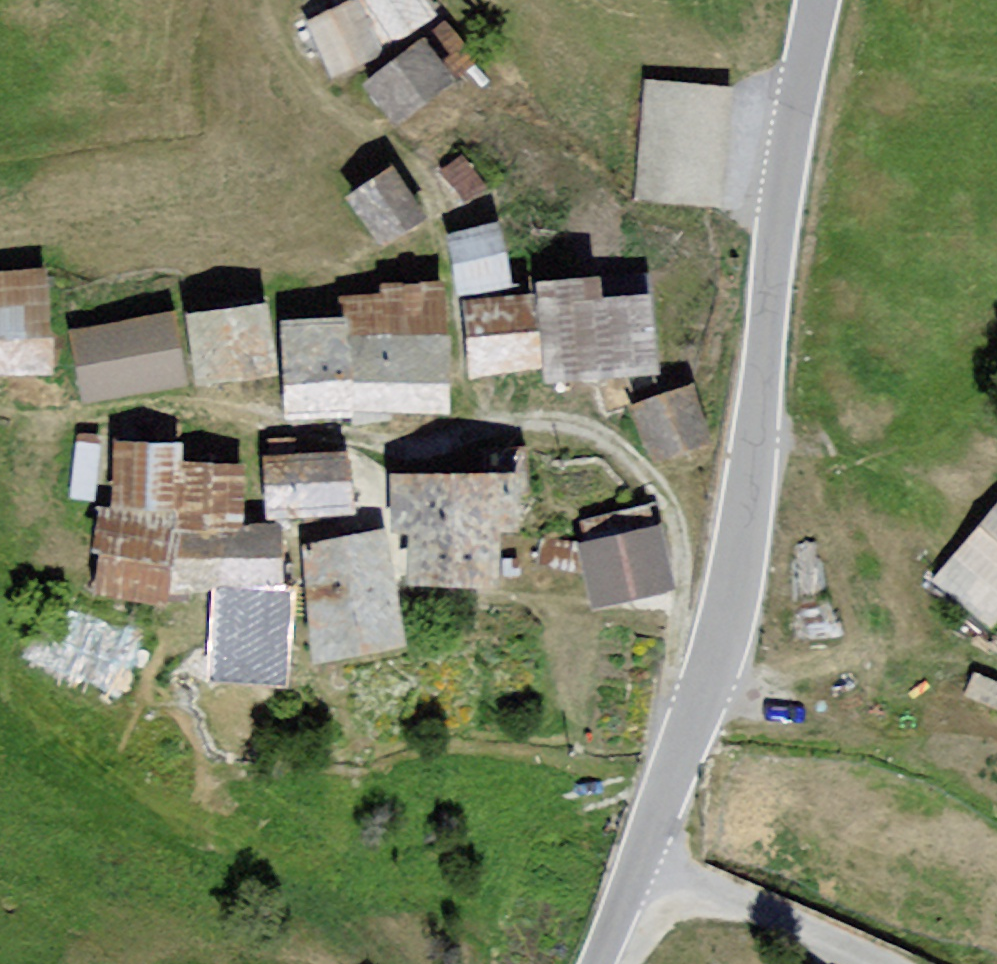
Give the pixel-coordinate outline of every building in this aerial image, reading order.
[(436,0),(364,0),(392,50),(447,19),(436,0)] [(361,2),(312,20),(337,85),(386,66),(361,2)] [(384,79),(418,125),(477,81),(443,35),(384,79)] [(736,90),(648,82),(637,199),(725,207),(736,90)] [(393,176),(355,200),(381,241),(419,217),(393,176)] [(498,229),(456,236),(465,289),(507,282),(498,229)] [(0,278),(0,371),(49,368),(43,275),(0,278)] [(655,368),(649,298),(599,302),(597,282),(541,287),(549,377),(655,368)] [(439,405),(439,291),(388,292),(388,300),(351,303),(351,322),(287,326),(292,408),(357,405),(439,405)] [(469,304),(474,370),(538,365),(533,299),(469,304)] [(274,370),(266,308),(193,318),(202,380),(274,370)] [(78,334),(90,398),(178,382),(166,318),(78,334)] [(689,385),(633,406),(660,463),(713,442),(689,385)] [(178,448),(119,448),(120,505),(178,503),(178,448)] [(345,458),(270,462),(273,513),(348,509),(345,458)] [(240,468),(186,468),(186,523),(240,523),(240,468)] [(518,479),(399,481),(397,526),(416,528),(415,582),(494,583),(494,529),(515,529),(518,479)] [(107,551),(99,592),(163,599),(177,519),(104,511),(96,549),(107,551)] [(944,574),(996,624),(996,519),(944,574)] [(276,528),(178,534),(181,585),(279,580),(276,528)] [(657,531),(584,547),(597,602),(669,586),(657,531)] [(398,639),(379,538),(311,552),(316,653),(398,639)] [(213,676),(283,681),(288,599),(219,594),(213,676)]
